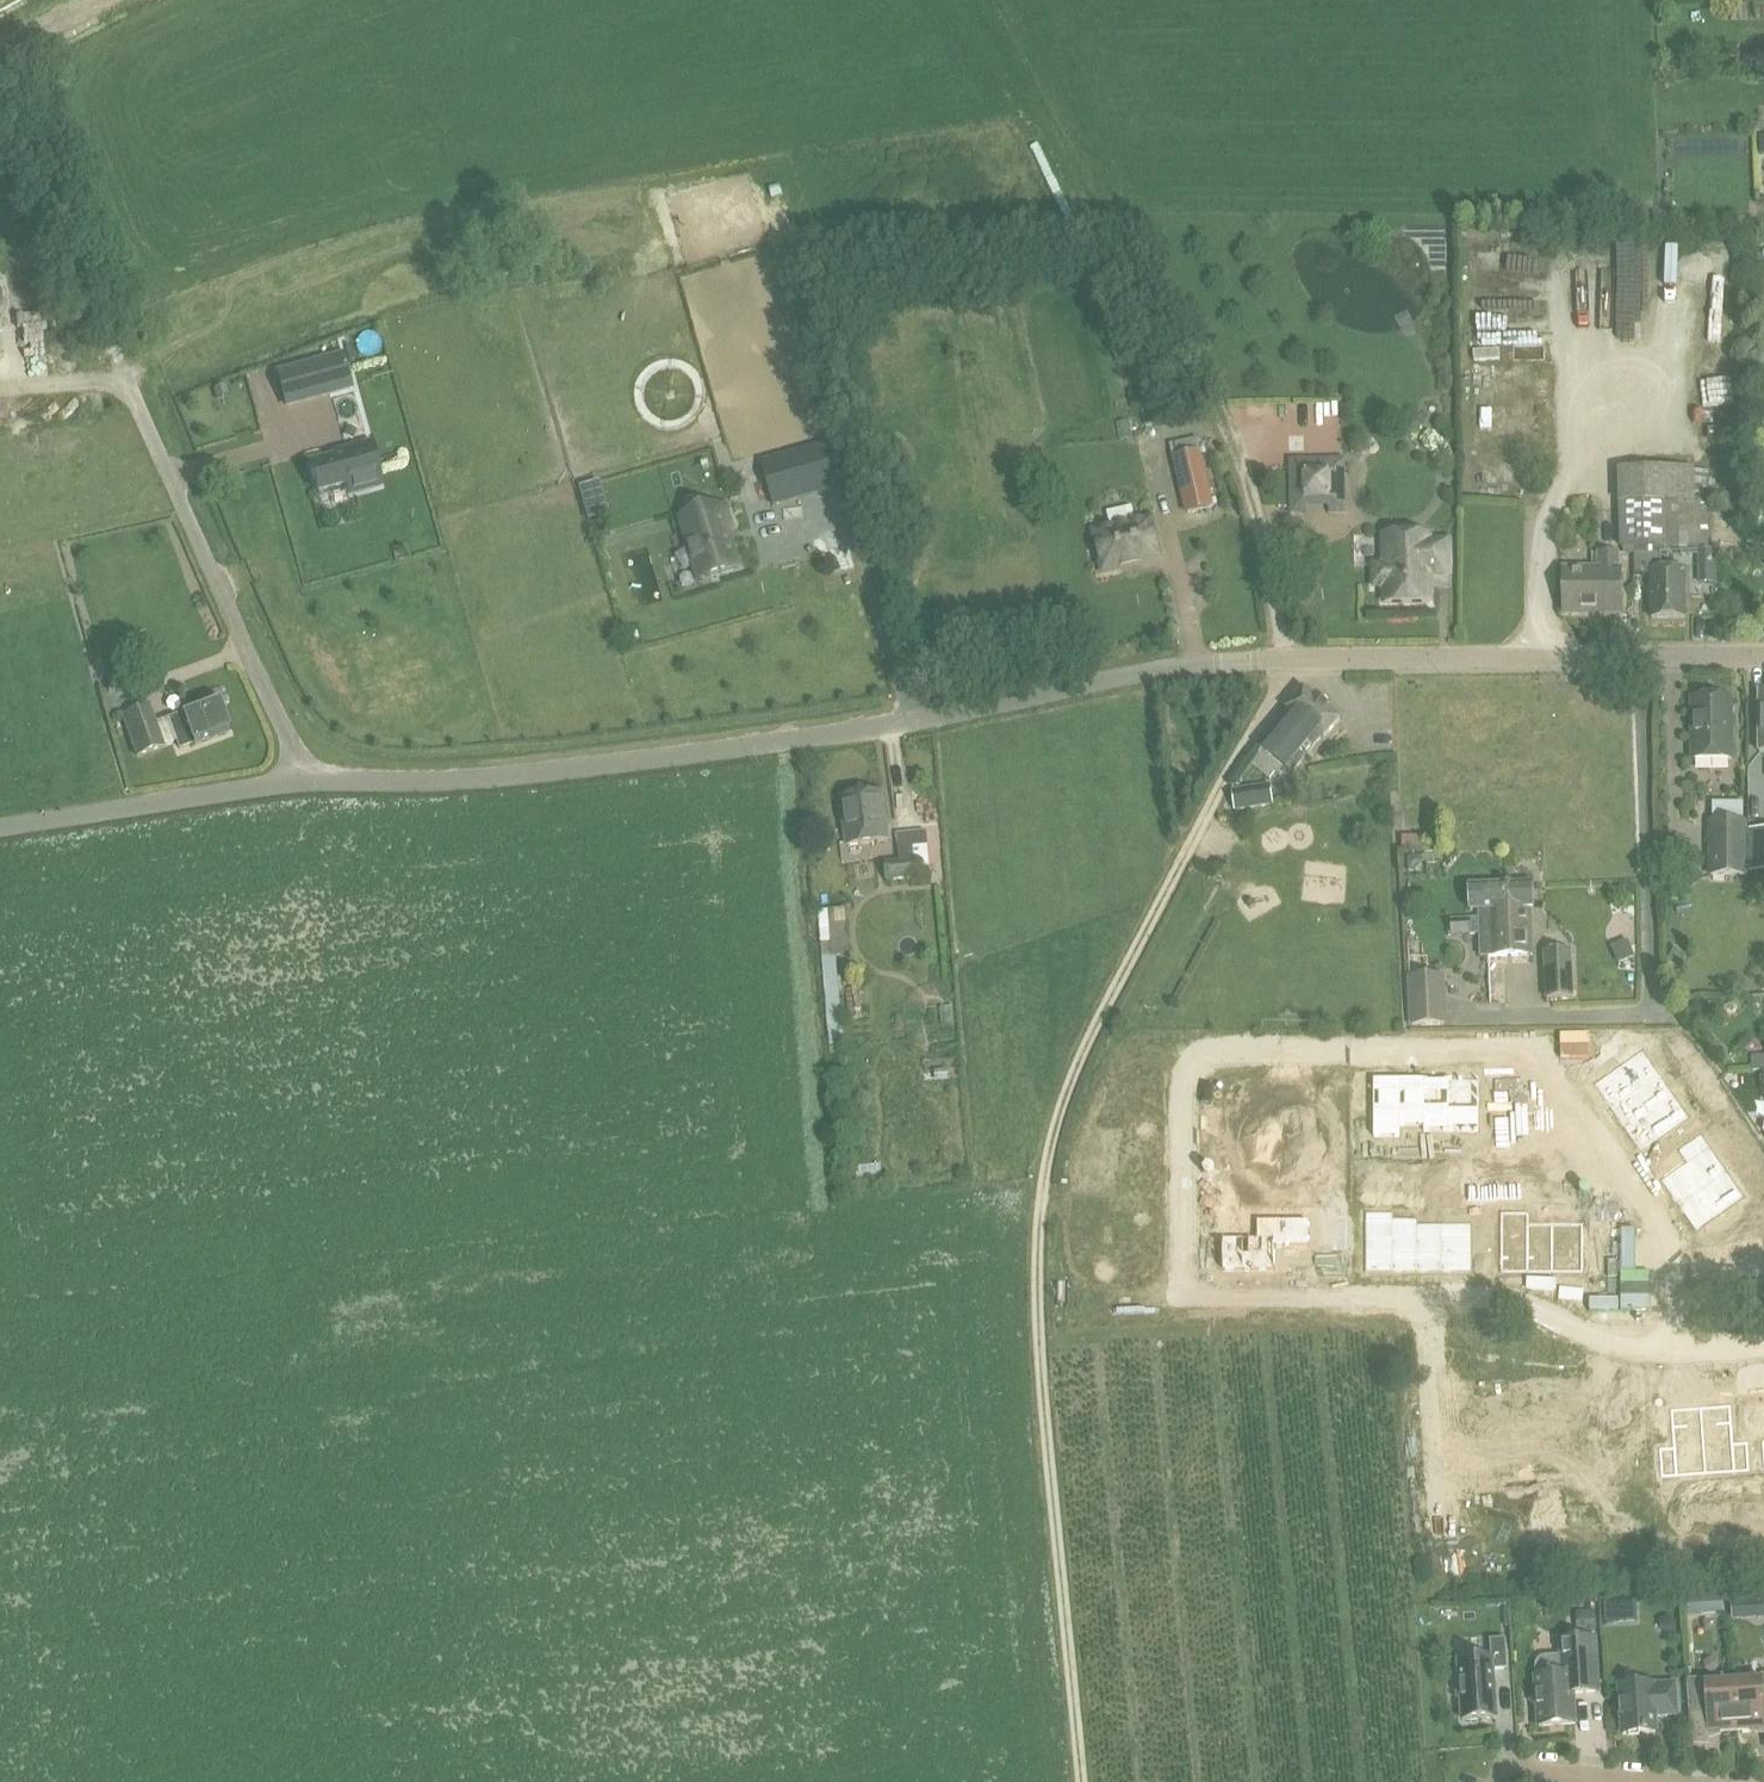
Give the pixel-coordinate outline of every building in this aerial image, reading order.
[(1512,277),(1511,255),(1484,257),(1485,278),(1512,277)] [(1531,342),(1527,321),(1487,329),(1491,350),(1531,342)] [(342,356),(322,362),(330,393),(350,387),(342,356)] [(322,362),(278,374),(286,405),(330,393),(322,362)] [(1155,424),(1153,416),(1144,419),(1146,426),(1155,424)] [(1130,420),(1117,423),(1120,441),(1133,439),(1130,420)] [(774,502),(799,495),(839,483),(828,443),(762,462),(767,478),(774,502)] [(347,454),(310,465),(318,493),(346,485),(348,494),(380,485),(369,444),(346,450),(347,454)] [(1199,453),(1173,460),(1186,512),(1212,506),(1199,453)] [(1290,514),(1345,513),(1344,459),(1290,460),(1290,514)] [(1695,502),(1694,471),(1693,468),(1617,470),(1620,549),(1666,548),(1666,547),(1665,504),(1695,502)] [(1708,471),(1694,471),(1695,502),(1665,504),(1666,547),(1687,548),(1709,549),(1707,495),(1709,495),(1708,471)] [(599,481),(578,487),(585,511),(606,505),(599,481)] [(708,577),(738,569),(727,531),(732,530),(726,507),(683,520),(692,553),(700,550),(708,577)] [(1095,533),(1104,573),(1159,560),(1151,521),(1095,533)] [(1385,603),(1430,602),(1429,575),(1449,575),(1448,542),(1429,543),(1429,536),(1392,536),(1393,565),(1374,565),(1374,586),(1384,586),(1385,603)] [(1698,550),(1698,561),(1716,561),(1716,550),(1698,550)] [(1619,552),(1591,554),(1591,571),(1563,571),(1563,613),(1621,612),(1621,571),(1619,571),(1619,552)] [(1634,576),(1651,575),(1652,618),(1685,617),(1684,570),(1661,570),(1660,553),(1634,554),(1634,576)] [(164,746),(156,723),(149,704),(134,710),(124,683),(110,688),(121,715),(135,757),(165,747),(164,746)] [(1325,707),(1318,702),(1303,689),(1287,709),(1290,711),(1259,748),(1262,751),(1251,764),(1270,779),(1281,767),(1291,775),(1321,738),(1323,740),(1340,720),(1325,707)] [(183,714),(168,719),(179,748),(194,742),(195,745),(229,732),(216,698),(182,710),(183,714)] [(1731,698),(1691,699),(1692,760),(1732,759),(1731,698)] [(1231,791),(1235,812),(1273,806),(1269,784),(1231,791)] [(888,841),(887,835),(881,793),(842,799),(848,846),(859,845),(888,841)] [(1747,877),(1747,821),(1746,821),(1713,821),(1709,821),(1709,877),(1747,877)] [(925,830),(887,835),(888,841),(888,849),(883,850),(887,882),(930,877),(925,830)] [(1763,874),(1763,830),(1748,831),(1749,874),(1763,874)] [(1423,856),(1408,856),(1408,872),(1415,872),(1423,863),(1423,856)] [(1480,919),(1480,935),(1481,957),(1502,957),(1501,923),(1506,923),(1505,885),(1502,885),(1469,887),(1470,910),(1480,910),(1480,919)] [(1501,923),(1502,957),(1532,956),(1531,908),(1533,908),(1532,885),(1505,885),(1506,923),(1501,923)] [(828,1047),(844,1046),(837,956),(832,957),(829,911),(819,911),(828,1047)] [(1472,935),(1472,919),(1453,919),(1453,935),(1472,935)] [(1574,997),(1572,950),(1544,952),(1545,998),(1574,997)] [(1410,1027),(1447,1025),(1444,974),(1408,977),(1410,1027)] [(953,1006),(940,1008),(942,1026),(954,1025),(953,1006)] [(1752,1056),(1753,1072),(1763,1072),(1763,1055),(1752,1056)] [(1611,1110),(1651,1082),(1633,1056),(1593,1084),(1611,1110)] [(1699,1079),(1706,1073),(1698,1062),(1690,1067),(1699,1079)] [(934,1070),(936,1081),(948,1081),(947,1069),(934,1070)] [(1400,1127),(1400,1079),(1373,1079),(1373,1127),(1400,1127)] [(1400,1127),(1424,1127),(1424,1079),(1400,1079),(1400,1127)] [(1448,1127),(1448,1079),(1424,1079),(1424,1127),(1448,1127)] [(1480,1127),(1480,1079),(1448,1079),(1448,1127),(1480,1127)] [(1611,1110),(1625,1130),(1665,1102),(1651,1082),(1611,1110)] [(1625,1130),(1641,1152),(1680,1124),(1665,1102),(1625,1130)] [(1750,1156),(1758,1167),(1763,1163),(1763,1159),(1758,1150),(1750,1156)] [(1660,1180),(1678,1206),(1718,1178),(1700,1152),(1660,1180)] [(1424,1162),(1424,1153),(1410,1153),(1410,1162),(1424,1162)] [(1438,1162),(1438,1153),(1424,1153),(1424,1162),(1438,1162)] [(1463,1162),(1463,1153),(1448,1153),(1448,1162),(1463,1162)] [(1351,1170),(1361,1170),(1361,1155),(1351,1155),(1351,1170)] [(1542,1172),(1554,1164),(1549,1156),(1537,1164),(1542,1172)] [(1548,1180),(1560,1172),(1554,1164),(1542,1172),(1548,1180)] [(858,1190),(881,1188),(880,1167),(856,1169),(858,1190)] [(1361,1184),(1361,1170),(1351,1170),(1351,1184),(1361,1184)] [(1678,1206),(1696,1231),(1736,1204),(1718,1178),(1678,1206)] [(1416,1195),(1416,1186),(1402,1186),(1402,1195),(1416,1195)] [(1431,1195),(1431,1186),(1416,1186),(1416,1195),(1431,1195)] [(1472,1195),(1486,1195),(1486,1186),(1472,1186),(1472,1195)] [(1501,1195),(1501,1186),(1486,1186),(1486,1195),(1501,1195)] [(1222,1240),(1222,1272),(1296,1272),(1296,1270),(1276,1270),(1276,1248),(1310,1248),(1310,1221),(1257,1221),(1257,1239),(1220,1239),(1220,1240),(1222,1240)] [(1347,1221),(1332,1221),(1333,1250),(1347,1250),(1347,1221)] [(1365,1272),(1392,1272),(1392,1223),(1365,1223),(1365,1272)] [(1417,1272),(1417,1223),(1392,1223),(1392,1272),(1417,1272)] [(1417,1272),(1441,1272),(1441,1223),(1417,1223),(1417,1272)] [(1472,1272),(1472,1223),(1441,1223),(1441,1272),(1472,1272)] [(1528,1272),(1527,1223),(1501,1223),(1501,1272),(1528,1272)] [(1528,1272),(1552,1272),(1552,1223),(1527,1223),(1528,1272)] [(1583,1272),(1583,1223),(1552,1223),(1552,1272),(1583,1272)] [(1730,1405),(1701,1407),(1704,1462),(1734,1460),(1734,1471),(1749,1470),(1747,1442),(1733,1442),(1730,1405)] [(1675,1464),(1704,1462),(1701,1407),(1671,1409),(1673,1446),(1659,1447),(1661,1476),(1676,1475),(1675,1464)] [(1573,1460),(1561,1461),(1563,1485),(1575,1484),(1573,1460)] [(1688,1614),(1724,1613),(1723,1595),(1687,1598),(1688,1614)] [(1732,1600),(1733,1621),(1763,1618),(1763,1596),(1732,1600)] [(1603,1603),(1605,1624),(1639,1622),(1637,1600),(1603,1603)] [(1456,1605),(1456,1603),(1441,1604),(1442,1611),(1454,1611),(1456,1610),(1456,1605)] [(1595,1612),(1576,1613),(1577,1631),(1596,1630),(1595,1612)] [(1559,1656),(1543,1657),(1537,1660),(1535,1666),(1536,1676),(1537,1694),(1531,1701),(1538,1708),(1539,1727),(1576,1724),(1573,1694),(1599,1692),(1597,1658),(1595,1636),(1558,1639),(1559,1656)] [(1496,1718),(1492,1670),(1508,1669),(1505,1639),(1490,1640),(1491,1659),(1459,1662),(1460,1678),(1455,1678),(1457,1699),(1462,1699),(1463,1720),(1496,1718)] [(1737,1730),(1763,1729),(1763,1675),(1762,1675),(1762,1681),(1734,1683),(1737,1730)] [(1708,1733),(1737,1730),(1734,1683),(1706,1685),(1706,1679),(1687,1680),(1689,1711),(1706,1709),(1708,1733)] [(1653,1685),(1620,1687),(1623,1735),(1656,1733),(1655,1717),(1678,1715),(1676,1684),(1653,1686),(1653,1685)]
